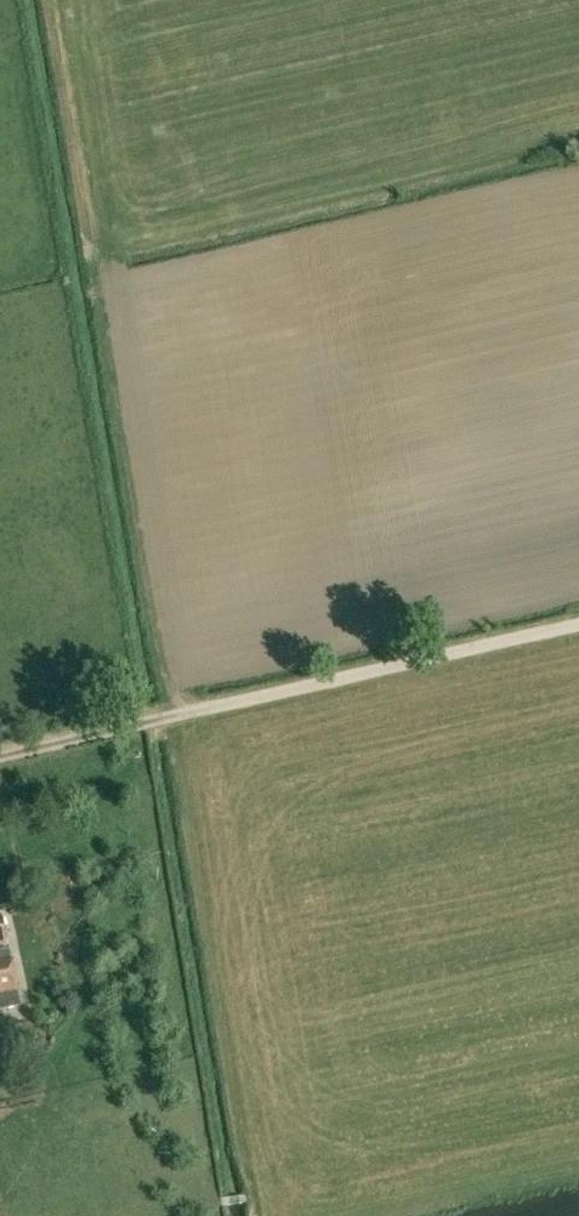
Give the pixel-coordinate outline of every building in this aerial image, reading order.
[(21,1007),(9,954),(0,956),(0,1011),(21,1007)]
